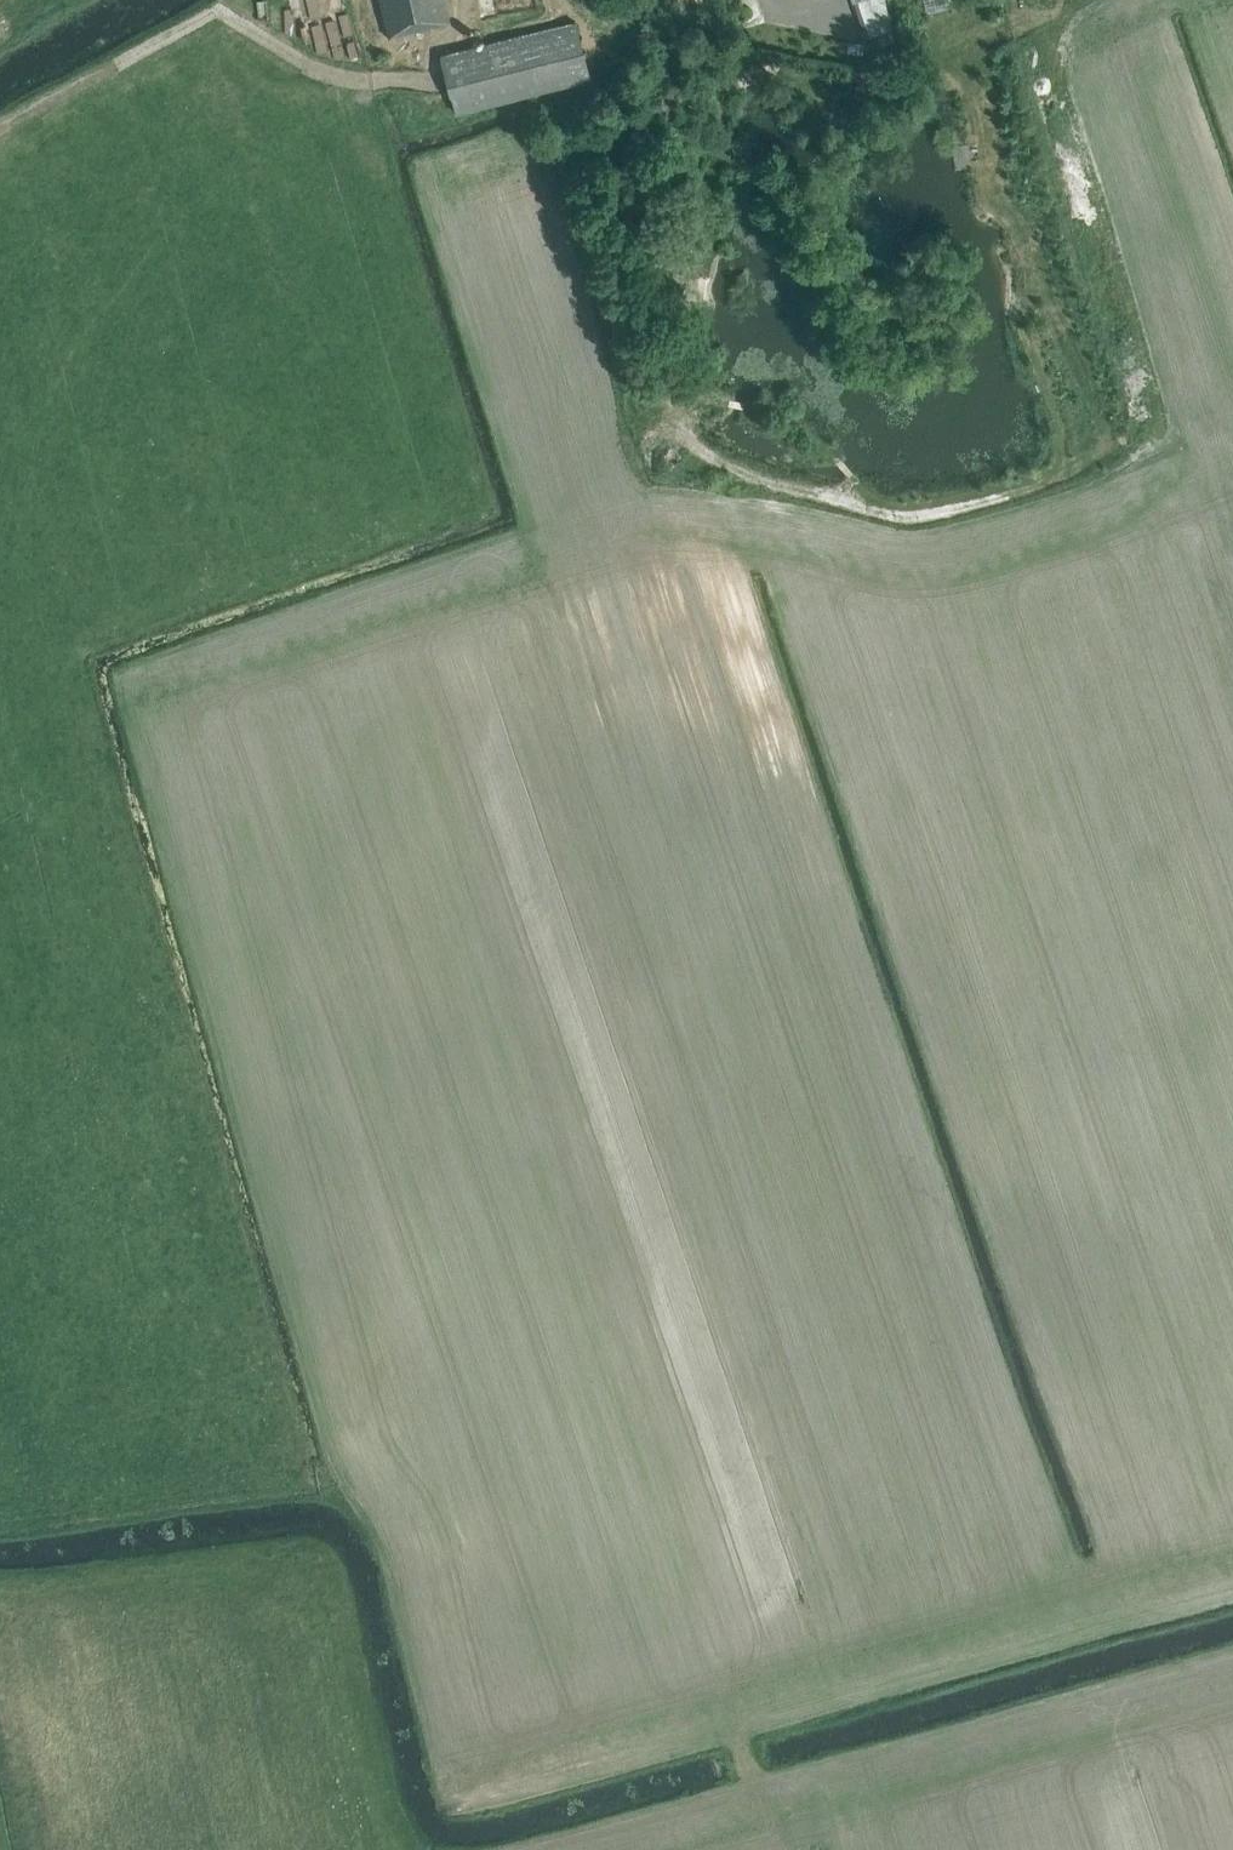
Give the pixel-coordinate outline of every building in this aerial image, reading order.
[(322,0),(310,0),(317,22),(328,18),(322,0)] [(448,21),(443,0),(380,0),(389,35),(448,21)] [(880,0),(854,0),(864,33),(890,27),(880,0)] [(924,21),(918,0),(898,0),(906,26),(924,21)] [(931,9),(949,6),(948,0),(930,0),(931,9)] [(456,112),(589,79),(575,22),(442,54),(456,112)] [(849,43),(847,54),(862,55),(864,44),(849,43)]
